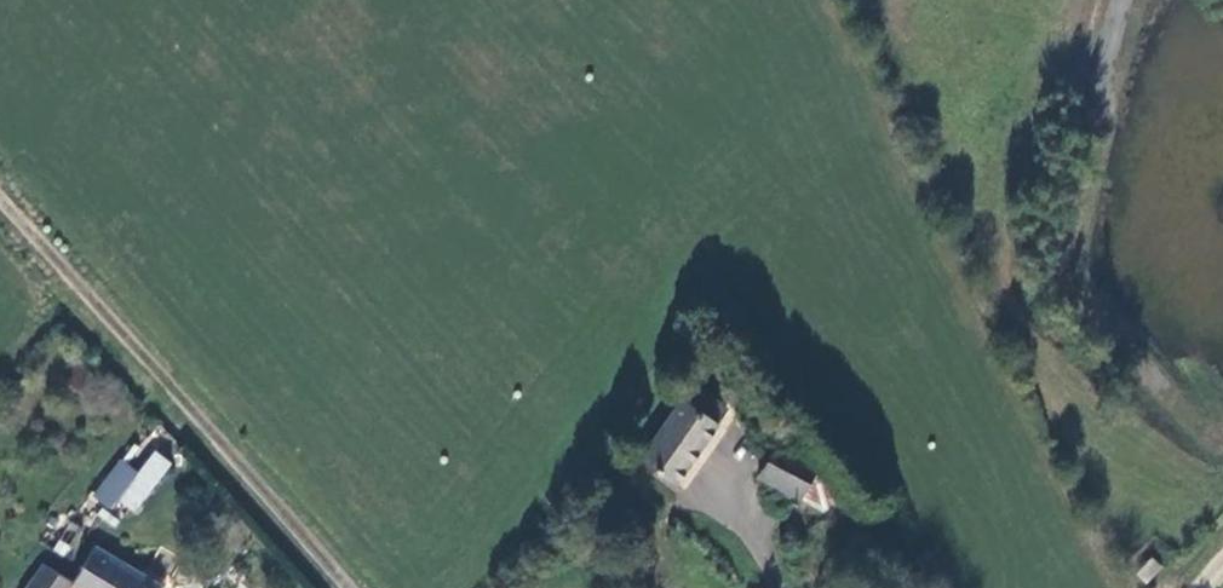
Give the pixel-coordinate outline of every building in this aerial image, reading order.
[(670,483),(722,411),(688,389),(638,461),(670,483)] [(756,477),(816,510),(834,478),(777,446),(756,477)] [(125,474),(103,504),(110,509),(114,504),(129,515),(171,467),(156,453),(133,480),(125,474)] [(91,494),(103,504),(125,474),(115,466),(91,494)] [(77,587),(160,587),(161,586),(94,547),(71,581),(69,584),(77,587)] [(69,584),(71,581),(42,561),(23,587),(66,587),(69,584)]
